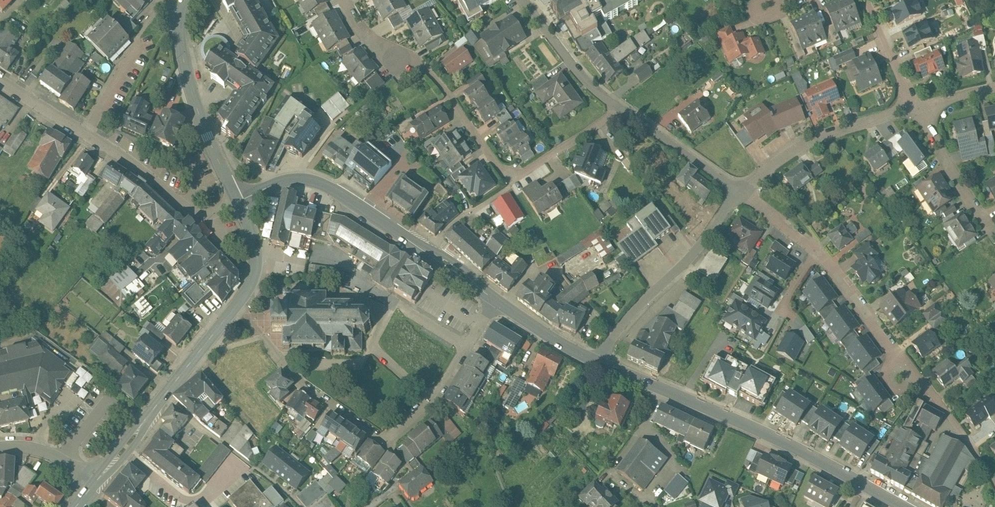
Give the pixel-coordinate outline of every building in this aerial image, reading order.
[(2,12),(13,0),(0,0),(0,10),(2,12)] [(151,0),(116,0),(120,4),(123,1),(125,3),(126,2),(132,7),(121,19),(127,26),(131,22),(152,0),(151,0)] [(227,0),(230,4),(231,6),(230,7),(239,23),(248,39),(240,50),(243,52),(238,58),(241,60),(251,67),(255,70),(267,53),(277,40),(275,36),(265,19),(263,16),(254,0),(227,0)] [(300,1),(307,14),(314,10),(326,3),(328,2),(327,0),(302,0),(300,1)] [(377,7),(378,8),(381,13),(385,20),(388,18),(398,12),(405,8),(401,0),(390,0),(377,7)] [(455,5),(458,3),(467,19),(472,16),(474,20),(483,14),(480,9),(496,0),(452,0),(455,5)] [(553,4),(550,5),(561,25),(564,23),(571,19),(587,10),(581,0),(559,0),(553,4)] [(587,10),(593,21),(595,20),(602,17),(605,22),(618,15),(617,13),(622,10),(627,8),(628,10),(638,4),(637,2),(641,0),(581,0),(587,10)] [(850,0),(841,0),(837,2),(847,26),(859,21),(850,0)] [(837,2),(830,5),(828,8),(826,9),(833,26),(835,31),(836,31),(847,26),(837,2)] [(902,7),(890,12),(896,26),(922,15),(916,2),(902,7)] [(326,3),(314,10),(317,15),(329,8),(326,3)] [(277,8),(266,14),(271,23),(281,17),(280,13),(280,12),(277,8)] [(329,8),(317,15),(320,20),(332,14),(329,8)] [(428,9),(407,21),(411,28),(412,28),(415,33),(414,33),(414,34),(435,22),(428,9)] [(587,10),(571,19),(582,39),(597,31),(598,31),(593,21),(587,10)] [(398,12),(388,18),(391,23),(401,18),(398,12)] [(320,20),(313,24),(321,37),(341,25),(340,25),(337,20),(338,19),(334,13),(332,14),(320,20)] [(822,30),(816,16),(813,17),(811,16),(803,19),(813,43),(825,38),(822,30)] [(131,22),(127,26),(121,19),(119,17),(113,24),(127,38),(137,28),(131,22)] [(605,22),(602,17),(595,20),(593,21),(598,31),(597,31),(601,39),(612,34),(605,22)] [(401,18),(391,23),(394,29),(404,23),(401,18)] [(483,36),(481,37),(482,40),(494,58),(524,38),(511,18),(483,36)] [(582,39),(571,19),(564,23),(566,26),(575,43),(582,39)] [(813,43),(803,19),(796,22),(795,25),(792,26),(798,40),(801,48),(802,48),(813,43)] [(113,24),(109,20),(88,41),(109,62),(121,50),(118,47),(127,38),(113,24)] [(435,22),(414,34),(415,35),(415,34),(419,40),(418,40),(422,47),(425,45),(436,39),(443,35),(435,22)] [(341,25),(321,37),(328,50),(336,45),(347,39),(349,38),(345,31),(344,32),(341,26),(342,26),(341,25)] [(930,25),(927,26),(927,25),(915,31),(904,35),(903,36),(909,51),(933,40),(936,38),(930,25)] [(5,26),(0,33),(0,44),(10,51),(21,37),(5,26)] [(764,26),(759,29),(763,38),(769,35),(764,26)] [(833,26),(828,28),(834,43),(839,41),(840,41),(836,31),(835,31),(833,26)] [(901,31),(904,35),(915,31),(913,26),(901,31)] [(476,27),(464,35),(472,46),(482,40),(481,37),(483,36),(476,27)] [(730,28),(717,33),(722,45),(729,42),(728,39),(733,37),(730,28)] [(828,28),(822,30),(825,38),(828,46),(834,43),(828,28)] [(629,42),(620,29),(615,33),(612,35),(622,48),(629,42)] [(597,31),(582,39),(575,43),(581,54),(585,56),(586,54),(595,49),(592,44),(601,39),(597,31)] [(611,56),(617,64),(643,45),(641,41),(647,37),(643,32),(629,42),(622,48),(611,56)] [(736,38),(733,37),(728,39),(729,42),(722,45),(726,55),(727,54),(730,56),(732,62),(731,62),(731,63),(749,55),(750,55),(747,48),(744,46),(745,44),(745,43),(742,36),(736,38)] [(984,36),(972,38),(974,44),(978,43),(980,51),(987,49),(984,36)] [(464,37),(455,44),(458,49),(468,42),(464,37)] [(862,37),(851,42),(854,49),(865,44),(862,37)] [(216,49),(228,56),(229,51),(228,46),(224,42),(220,39),(215,38),(210,40),(206,43),(203,48),(203,53),(205,58),(208,62),(216,49)] [(347,39),(336,45),(339,51),(350,45),(347,39)] [(436,39),(425,45),(429,51),(439,44),(436,39)] [(757,40),(753,42),(750,41),(745,43),(745,44),(744,46),(747,48),(750,55),(749,55),(751,60),(764,54),(757,40)] [(801,48),(798,40),(793,43),(799,59),(805,56),(802,48),(801,48)] [(595,49),(586,54),(586,55),(594,65),(609,55),(605,49),(608,47),(604,42),(595,49)] [(974,44),(958,48),(962,64),(958,65),(960,76),(964,75),(964,76),(983,72),(980,57),(981,57),(980,51),(978,43),(974,44)] [(0,44),(0,66),(6,71),(17,56),(10,51),(0,44)] [(84,55),(70,44),(61,57),(73,66),(78,60),(80,61),(84,55)] [(339,51),(338,52),(341,57),(353,50),(350,45),(339,51)] [(930,47),(913,55),(917,62),(933,55),(930,47)] [(462,48),(441,63),(452,77),(457,73),(473,62),(462,48)] [(216,49),(208,62),(205,66),(215,73),(211,78),(215,81),(225,88),(228,84),(239,92),(237,95),(238,95),(222,118),(228,122),(225,127),(225,126),(224,127),(225,128),(229,130),(226,133),(235,139),(246,123),(249,125),(252,121),(249,119),(261,102),(264,104),(267,100),(264,98),(272,87),(249,71),(238,63),(236,62),(231,58),(228,56),(216,49)] [(359,50),(344,62),(350,69),(365,56),(363,57),(362,56),(363,54),(362,53),(359,50)] [(851,51),(834,58),(838,66),(854,59),(851,51)] [(917,62),(913,63),(918,73),(921,72),(923,77),(944,68),(937,53),(933,55),(917,62)] [(622,71),(617,64),(611,56),(609,54),(609,55),(594,65),(607,82),(622,71)] [(84,55),(80,61),(84,65),(89,58),(84,55)] [(869,55),(854,61),(861,79),(856,81),(860,92),(880,83),(877,76),(878,76),(869,55)] [(365,56),(350,69),(355,75),(370,63),(368,60),(367,59),(365,59),(364,59),(363,58),(365,57),(365,56)] [(61,57),(52,69),(52,68),(46,77),(43,75),(40,80),(42,82),(41,84),(61,98),(72,83),(69,81),(74,74),(77,75),(84,65),(80,61),(78,60),(73,66),(61,57)] [(792,58),(785,61),(788,67),(789,67),(795,65),(792,58)] [(834,58),(828,61),(833,72),(839,69),(838,66),(834,58)] [(251,67),(241,60),(240,61),(238,63),(249,71),(250,69),(251,67)] [(370,66),(369,65),(371,63),(370,63),(355,75),(358,78),(361,82),(376,70),(373,66),(370,65),(370,66)] [(645,66),(635,74),(642,82),(652,75),(645,66)] [(693,66),(686,71),(691,77),(698,72),(693,66)] [(716,81),(725,75),(722,71),(714,77),(716,81)] [(802,71),(793,75),(800,91),(809,87),(802,71)] [(381,79),(377,74),(366,83),(370,88),(381,79)] [(480,74),(470,81),(473,86),(479,83),(484,80),(480,74)] [(544,75),(531,85),(538,93),(550,84),(544,75)] [(78,76),(60,102),(73,111),(90,84),(78,76)] [(581,104),(561,76),(550,84),(538,93),(537,93),(544,103),(554,96),(561,106),(554,110),(561,119),(581,104)] [(381,79),(370,88),(374,92),(385,83),(381,79)] [(473,86),(464,94),(467,98),(466,98),(471,104),(474,102),(477,107),(490,98),(479,83),(473,86)] [(831,83),(806,94),(813,110),(817,119),(829,114),(825,105),(839,99),(831,83)] [(331,120),(351,107),(342,92),(322,105),(331,120)] [(813,110),(806,94),(800,96),(807,112),(813,110)] [(500,113),(490,98),(477,107),(480,111),(477,113),(481,120),(482,119),(485,124),(496,116),(500,113)] [(0,99),(0,127),(2,125),(5,127),(16,110),(0,99)] [(307,113),(287,99),(271,122),(291,136),(307,113)] [(150,107),(134,101),(123,127),(144,136),(149,125),(152,119),(146,116),(150,107)] [(710,118),(698,101),(678,116),(691,133),(710,118)] [(777,131),(768,111),(766,112),(761,105),(745,117),(751,126),(745,130),(754,142),(768,132),(771,136),(777,131)] [(414,123),(412,125),(414,127),(421,138),(448,121),(439,108),(414,123)] [(985,110),(988,122),(990,131),(990,130),(994,129),(994,108),(985,110)] [(505,109),(500,113),(496,116),(499,121),(509,114),(505,109)] [(181,121),(165,114),(161,122),(158,121),(155,127),(156,128),(151,139),(170,147),(171,149),(176,148),(175,145),(183,126),(185,124),(183,120),(181,121)] [(509,114),(499,121),(502,126),(508,122),(508,123),(512,119),(509,114)] [(411,118),(396,128),(401,135),(414,127),(412,125),(414,123),(411,118)] [(271,122),(267,120),(259,135),(257,134),(244,159),(266,170),(268,166),(269,163),(277,146),(284,132),(271,122)] [(304,120),(284,150),(301,160),(320,131),(304,120)] [(974,134),(971,122),(967,123),(964,121),(963,124),(954,126),(955,127),(957,135),(957,136),(960,135),(963,149),(960,150),(960,151),(972,148),(975,157),(987,154),(984,142),(977,143),(975,134),(974,134)] [(508,123),(508,122),(502,126),(498,129),(501,134),(497,137),(501,143),(502,142),(505,147),(507,145),(521,135),(518,131),(518,130),(514,124),(511,127),(508,123)] [(988,122),(982,123),(984,133),(986,137),(992,136),(991,133),(991,132),(990,130),(990,131),(988,122)] [(155,127),(149,125),(144,136),(151,139),(156,128),(155,127)] [(907,126),(892,136),(914,169),(929,159),(907,126)] [(17,129),(6,145),(16,151),(26,135),(17,129)] [(72,143),(50,130),(40,147),(41,147),(62,159),(63,160),(72,143)] [(745,130),(736,136),(745,148),(754,142),(745,130)] [(443,140),(435,146),(443,157),(462,144),(458,138),(459,137),(455,131),(443,140)] [(521,135),(507,145),(510,149),(510,150),(514,156),(518,153),(521,157),(531,150),(528,146),(531,144),(526,138),(523,134),(521,135)] [(440,135),(430,142),(434,147),(435,146),(443,140),(440,135)] [(986,137),(990,158),(994,157),(994,149),(992,136),(986,137)] [(352,150),(337,139),(323,157),(343,171),(357,153),(352,150)] [(850,141),(844,143),(849,154),(854,152),(850,141)] [(430,142),(426,145),(429,150),(434,147),(430,142)] [(888,142),(879,149),(885,157),(893,150),(888,142)] [(462,144),(443,157),(451,169),(460,163),(471,154),(467,149),(466,150),(462,144)] [(276,167),(284,150),(277,146),(269,163),(276,167)] [(365,146),(345,170),(371,191),(391,167),(365,146)] [(62,159),(41,147),(28,168),(49,180),(62,159)] [(606,154),(586,147),(587,148),(581,161),(577,159),(573,167),(578,169),(576,173),(575,173),(595,181),(601,184),(605,173),(599,171),(596,169),(602,154),(605,155),(606,154)] [(879,149),(864,160),(873,173),(888,162),(885,157),(879,149)] [(531,150),(521,157),(524,162),(534,155),(531,150)] [(631,155),(622,162),(629,171),(638,164),(631,155)] [(95,163),(83,156),(74,170),(72,174),(79,178),(81,174),(86,177),(87,174),(90,176),(91,173),(89,171),(95,163)] [(463,167),(460,163),(451,169),(450,170),(453,174),(463,167)] [(495,187),(478,164),(458,179),(470,194),(474,191),(479,199),(495,187)] [(822,172),(817,164),(807,172),(812,180),(822,172)] [(128,174),(113,165),(113,166),(104,180),(109,184),(92,204),(100,211),(115,193),(118,189),(128,174)] [(802,166),(785,180),(795,193),(812,180),(807,172),(802,166)] [(689,167),(677,182),(685,188),(686,186),(696,174),(697,173),(689,167)] [(146,187),(128,174),(118,189),(115,193),(125,202),(129,196),(134,200),(135,199),(146,187)] [(715,189),(696,174),(686,186),(705,201),(715,189)] [(581,185),(575,175),(568,178),(576,188),(581,185)] [(37,182),(27,177),(24,182),(33,188),(37,182)] [(429,197),(401,177),(385,200),(393,205),(393,204),(406,214),(406,215),(413,220),(429,197)] [(576,188),(568,178),(563,182),(569,192),(576,188)] [(924,178),(912,185),(916,191),(919,190),(919,189),(928,183),(924,178)] [(941,180),(932,181),(928,183),(919,189),(919,190),(926,201),(946,188),(941,180)] [(986,185),(994,200),(994,180),(986,185)] [(552,185),(542,192),(536,182),(536,183),(523,191),(522,191),(538,216),(539,216),(539,215),(561,201),(562,201),(552,185)] [(448,193),(439,183),(432,192),(443,200),(448,193)] [(176,215),(146,187),(135,199),(141,205),(144,208),(140,212),(154,224),(158,220),(164,227),(176,215)] [(890,187),(885,190),(891,199),(896,195),(890,187)] [(946,188),(926,201),(934,213),(947,204),(951,196),(946,188)] [(466,198),(460,190),(454,194),(460,202),(466,198)] [(317,214),(295,209),(295,210),(293,209),(297,195),(284,192),(272,244),(285,247),(288,233),(305,237),(311,238),(310,240),(311,240),(317,214)] [(100,211),(95,217),(105,225),(125,202),(115,193),(100,211)] [(496,202),(510,228),(527,218),(513,193),(496,202)] [(59,202),(49,195),(37,209),(39,210),(46,215),(41,223),(53,231),(68,210),(58,203),(59,202)] [(37,199),(28,210),(35,215),(39,210),(37,209),(42,203),(37,199)] [(141,205),(135,199),(134,200),(132,202),(131,205),(136,209),(141,205)] [(447,202),(429,217),(426,215),(419,224),(435,236),(443,227),(442,227),(458,214),(447,202)] [(664,221),(657,212),(656,212),(652,206),(627,225),(634,233),(617,246),(633,266),(658,247),(655,243),(671,230),(664,221)] [(602,220),(606,215),(600,208),(595,212),(602,220)] [(345,219),(318,212),(311,240),(335,245),(375,270),(372,275),(373,280),(373,281),(374,282),(386,289),(386,290),(387,290),(388,290),(393,289),(394,289),(395,291),(415,304),(423,291),(433,275),(431,274),(431,273),(351,222),(351,223),(345,220),(346,219),(345,219)] [(952,214),(942,221),(946,225),(956,219),(952,214)] [(176,215),(164,227),(147,246),(157,256),(175,236),(187,224),(186,224),(176,215)] [(946,225),(945,226),(946,227),(946,229),(948,233),(950,233),(952,235),(955,233),(961,243),(958,245),(959,246),(963,243),(973,236),(975,235),(973,231),(974,229),(972,226),(970,226),(962,215),(956,219),(946,225)] [(680,231),(669,217),(664,221),(671,230),(674,235),(680,231)] [(762,233),(740,219),(736,225),(731,233),(736,236),(742,240),(738,246),(749,253),(762,233)] [(187,224),(175,236),(176,238),(179,241),(194,227),(195,228),(195,227),(193,223),(190,220),(186,224),(187,224)] [(496,256),(459,222),(445,237),(482,271),(496,256)] [(852,224),(844,230),(849,237),(857,231),(852,224)] [(195,228),(194,227),(179,241),(182,245),(170,256),(177,264),(179,265),(192,255),(206,242),(207,241),(195,228)] [(513,227),(507,233),(513,238),(518,231),(513,227)] [(842,227),(828,237),(839,251),(852,241),(849,237),(844,230),(842,227)] [(860,243),(874,235),(870,229),(857,237),(860,243)] [(600,231),(589,238),(592,244),(603,258),(613,251),(600,231)] [(305,237),(288,233),(285,247),(302,251),(305,237)] [(508,244),(497,234),(487,246),(497,256),(508,244)] [(973,236),(963,243),(966,248),(976,241),(973,236)] [(589,238),(581,243),(584,249),(585,247),(589,244),(592,244),(589,238)] [(789,252),(775,241),(770,249),(777,254),(777,253),(785,259),(789,252)] [(206,242),(192,255),(195,259),(204,268),(205,269),(208,267),(220,256),(206,242)] [(877,255),(869,243),(854,253),(861,263),(867,258),(870,261),(877,255)] [(544,249),(531,255),(535,262),(535,261),(547,255),(544,249)] [(756,252),(751,249),(743,262),(748,265),(756,252)] [(711,250),(697,272),(713,282),(727,261),(711,250)] [(547,255),(535,261),(538,268),(556,258),(552,252),(547,255)] [(785,259),(777,253),(777,254),(767,269),(785,280),(795,265),(785,259)] [(556,258),(561,267),(568,263),(562,255),(556,258)] [(240,277),(221,256),(220,256),(208,267),(219,278),(207,287),(209,290),(212,292),(222,304),(240,281),(240,277)] [(870,261),(867,258),(861,263),(852,270),(863,284),(867,280),(870,284),(871,283),(875,284),(879,281),(879,277),(880,277),(877,273),(878,272),(870,261)] [(195,259),(182,268),(190,279),(204,268),(195,259)] [(758,262),(753,259),(749,265),(754,268),(758,262)] [(505,267),(499,262),(488,276),(508,291),(526,267),(518,261),(512,268),(510,271),(505,267)] [(147,285),(129,264),(103,287),(121,308),(147,285)] [(316,266),(309,265),(308,277),(315,278),(315,277),(316,266)] [(344,269),(316,266),(315,277),(343,280),(344,269)] [(205,269),(192,280),(196,285),(205,294),(209,290),(207,287),(219,278),(208,267),(205,269)] [(909,274),(906,270),(897,276),(900,281),(902,280),(909,274)] [(599,285),(591,272),(580,279),(586,289),(588,292),(599,285)] [(619,273),(606,281),(609,286),(613,283),(612,283),(622,277),(619,273)] [(759,273),(756,278),(761,281),(764,276),(759,273)] [(818,274),(812,278),(807,286),(809,289),(822,279),(818,274)] [(572,286),(563,276),(556,282),(564,292),(552,302),(563,310),(565,307),(567,305),(581,293),(572,286)] [(541,278),(534,288),(528,284),(518,299),(539,314),(550,300),(547,298),(554,288),(541,278)] [(750,286),(772,300),(778,292),(761,281),(756,278),(750,286)] [(586,289),(580,279),(572,286),(581,293),(586,289)] [(809,289),(804,293),(811,303),(830,289),(822,279),(809,289)] [(900,281),(888,290),(892,296),(907,286),(902,280),(900,281)] [(205,294),(196,285),(184,296),(195,307),(212,292),(209,290),(205,294)] [(772,300),(750,286),(745,295),(750,298),(767,308),(772,300)] [(830,289),(811,303),(818,312),(832,302),(837,298),(830,289)] [(902,292),(881,308),(895,326),(908,316),(919,308),(909,295),(906,297),(902,292)] [(701,303),(684,293),(672,311),(672,312),(689,322),(701,303)] [(338,297),(335,300),(326,300),(326,295),(284,295),(284,315),(273,314),(273,331),(284,331),(283,351),(332,351),(332,353),(331,354),(332,356),(333,354),(344,354),(345,355),(346,354),(345,353),(345,352),(356,352),(356,333),(363,333),(364,335),(366,334),(365,332),(369,328),(371,329),(372,327),(370,326),(370,320),(372,320),(371,318),(369,319),(365,315),(366,312),(364,312),(363,314),(353,314),(353,306),(355,305),(353,304),(352,305),(345,305),(345,300),(342,297),(338,297)] [(745,295),(742,299),(747,303),(750,298),(745,295)] [(552,302),(550,300),(539,314),(552,325),(563,310),(552,302)] [(832,302),(818,312),(822,317),(836,307),(832,302)] [(750,313),(733,303),(722,321),(739,331),(750,313)] [(935,305),(923,314),(929,322),(941,314),(935,305)] [(578,313),(565,307),(563,310),(552,325),(559,328),(560,326),(576,333),(584,317),(587,311),(581,308),(578,313)] [(667,307),(640,332),(650,336),(658,318),(676,327),(668,345),(677,327),(684,330),(689,322),(672,312),(672,311),(667,307)] [(836,307),(822,317),(826,323),(826,322),(840,311),(836,307)] [(840,311),(826,322),(833,332),(851,318),(844,308),(840,311)] [(767,323),(750,313),(739,331),(756,341),(767,323)] [(941,314),(929,322),(934,329),(946,320),(941,314)] [(191,328),(178,318),(174,315),(172,315),(166,322),(166,324),(171,328),(164,336),(177,346),(191,328)] [(650,336),(644,348),(663,356),(668,345),(676,327),(658,318),(650,336)] [(851,318),(833,332),(840,341),(854,331),(859,327),(851,318)] [(415,336),(401,322),(379,344),(411,375),(423,363),(434,353),(435,351),(419,333),(415,336)] [(162,333),(150,324),(146,330),(150,334),(157,339),(162,333)] [(810,342),(817,338),(809,325),(802,329),(810,342)] [(522,341),(497,326),(487,343),(492,346),(501,352),(512,358),(522,341)] [(854,331),(840,341),(843,346),(858,336),(854,331)] [(650,336),(640,332),(635,344),(644,348),(650,336)] [(929,332),(912,345),(923,359),(939,347),(929,332)] [(157,339),(150,334),(147,338),(157,347),(161,342),(157,339)] [(806,345),(786,335),(777,354),(796,364),(806,345)] [(858,336),(843,346),(847,352),(848,351),(847,351),(861,340),(858,336)] [(861,340),(847,351),(848,351),(855,361),(873,347),(866,337),(861,340)] [(125,348),(113,338),(109,343),(121,353),(125,348)] [(147,338),(146,338),(134,354),(150,366),(149,366),(150,367),(157,372),(163,366),(156,360),(163,351),(162,350),(162,351),(157,347),(147,338)] [(121,353),(109,343),(107,346),(119,356),(121,353)] [(23,402),(25,411),(33,409),(28,390),(36,388),(42,393),(40,397),(51,405),(60,393),(57,391),(58,390),(59,390),(60,389),(59,389),(61,387),(62,385),(62,386),(63,385),(62,384),(63,383),(66,385),(66,384),(71,387),(78,377),(73,374),(75,372),(48,353),(43,354),(42,349),(36,344),(0,352),(0,407),(23,402)] [(644,348),(635,344),(628,359),(658,373),(665,358),(663,356),(644,348)] [(119,356),(107,346),(97,358),(116,373),(117,371),(124,377),(130,370),(126,367),(128,363),(119,356)] [(501,352),(492,346),(489,351),(498,357),(501,352)] [(873,347),(855,361),(862,370),(876,360),(880,356),(873,347)] [(498,357),(489,351),(485,356),(495,362),(498,357)] [(542,351),(526,384),(528,385),(542,392),(551,375),(554,376),(562,361),(542,351)] [(441,362),(434,353),(423,363),(429,368),(433,370),(441,362)] [(751,369),(748,375),(746,373),(748,369),(718,353),(715,358),(717,359),(714,365),(712,363),(705,376),(707,378),(704,383),(725,395),(727,392),(737,397),(738,395),(759,406),(763,400),(765,401),(773,388),(770,387),(773,380),(751,369)] [(482,361),(472,355),(465,367),(468,369),(481,377),(488,365),(482,361)] [(495,362),(485,356),(482,361),(488,365),(492,367),(495,362)] [(876,360),(862,370),(861,370),(865,375),(865,376),(869,373),(880,365),(876,360)] [(947,362),(932,372),(945,389),(959,378),(963,383),(972,376),(968,371),(971,369),(966,363),(954,371),(947,362)] [(429,368),(423,363),(411,375),(415,378),(423,370),(429,368)] [(124,377),(115,389),(132,402),(148,383),(131,369),(130,370),(124,377)] [(481,377),(468,369),(461,380),(477,390),(484,379),(481,377)] [(282,371),(267,385),(278,398),(276,399),(280,403),(289,395),(286,392),(293,385),(282,371)] [(865,375),(854,383),(858,389),(873,378),(869,373),(865,376),(865,375)] [(223,399),(202,374),(185,388),(197,402),(202,397),(205,395),(215,406),(223,399)] [(858,389),(857,389),(865,400),(881,388),(873,377),(873,378),(858,389)] [(477,390),(461,380),(454,392),(467,400),(470,401),(477,390)] [(526,384),(518,380),(511,392),(521,397),(528,385),(526,384)] [(528,386),(526,392),(534,395),(536,389),(528,386)] [(197,402),(185,388),(176,396),(176,399),(194,417),(203,408),(201,405),(197,402)] [(881,388),(865,400),(874,411),(889,399),(890,399),(881,388)] [(454,392),(451,390),(444,402),(460,412),(467,400),(454,392)] [(311,400),(298,391),(287,408),(303,419),(306,415),(309,410),(306,408),(311,400)] [(521,397),(511,392),(503,406),(508,409),(521,397)] [(783,392),(773,407),(778,410),(788,395),(783,392)] [(582,399),(575,393),(568,401),(574,406),(576,407),(582,399)] [(799,399),(790,393),(788,395),(778,410),(776,413),(786,419),(799,399)] [(631,408),(612,399),(609,405),(604,403),(596,421),(597,421),(596,425),(596,427),(601,429),(603,428),(605,425),(612,428),(613,426),(621,430),(631,408)] [(809,405),(799,399),(786,419),(796,426),(800,420),(809,406),(809,405)] [(889,399),(878,408),(883,414),(894,406),(889,399)] [(323,409),(312,400),(311,400),(306,408),(309,410),(306,415),(312,420),(311,421),(313,423),(314,421),(315,421),(323,409)] [(0,407),(0,428),(12,425),(28,421),(25,411),(23,402),(0,407)] [(918,402),(902,431),(915,438),(917,435),(923,424),(917,421),(926,407),(918,402)] [(989,417),(979,404),(965,415),(974,428),(989,417)] [(809,406),(800,420),(805,423),(815,408),(810,405),(809,405),(809,406)] [(654,423),(676,434),(683,417),(662,407),(657,416),(658,416),(654,423)] [(944,416),(926,407),(917,421),(923,424),(933,430),(936,431),(944,416)] [(188,419),(173,408),(162,421),(167,424),(160,432),(175,444),(184,451),(187,453),(190,455),(203,435),(204,434),(187,421),(188,419)] [(210,414),(203,408),(194,417),(201,423),(220,437),(227,427),(216,420),(210,414)] [(815,408),(805,423),(810,427),(820,412),(815,408)] [(810,427),(808,429),(818,436),(832,416),(822,409),(820,412),(810,427)] [(565,417),(559,410),(540,429),(542,432),(556,419),(559,422),(565,417)] [(351,428),(331,414),(320,430),(328,435),(329,433),(342,442),(351,428)] [(841,422),(832,416),(818,436),(828,442),(832,436),(842,422),(841,422)] [(683,417),(676,434),(686,438),(685,441),(691,444),(700,425),(683,417)] [(312,425),(305,420),(300,426),(306,431),(312,425)] [(454,441),(437,420),(432,424),(443,437),(449,445),(454,441)] [(423,427),(408,439),(402,445),(403,447),(398,451),(402,457),(400,458),(402,461),(404,460),(409,465),(413,470),(419,464),(416,460),(443,437),(432,424),(430,421),(423,427)] [(842,422),(832,436),(837,440),(847,425),(842,421),(841,422),(842,422)] [(933,430),(923,424),(917,435),(927,440),(933,430)] [(245,425),(238,435),(247,442),(248,441),(253,434),(245,425)] [(713,431),(700,425),(691,444),(705,450),(713,431)] [(847,425),(837,440),(842,443),(852,428),(847,425)] [(863,433),(853,427),(852,428),(842,443),(840,447),(850,453),(863,433)] [(342,442),(341,443),(346,446),(355,453),(366,438),(351,428),(342,442)] [(317,434),(312,430),(306,439),(312,443),(313,441),(317,434)] [(328,435),(320,430),(317,434),(325,439),(328,435)] [(902,431),(889,454),(882,451),(878,458),(903,472),(912,454),(920,441),(915,438),(902,431)] [(175,444),(160,432),(142,456),(166,475),(167,474),(180,485),(179,486),(190,494),(201,480),(177,461),(168,454),(175,444)] [(863,433),(850,453),(860,460),(865,452),(873,440),(873,439),(863,433)] [(325,439),(317,434),(313,441),(320,445),(325,439)] [(247,442),(238,435),(230,445),(239,452),(247,442)] [(927,440),(917,435),(915,438),(920,441),(925,443),(927,440)] [(943,436),(937,449),(935,448),(934,449),(935,449),(928,462),(927,461),(926,462),(928,463),(911,494),(934,506),(942,506),(947,499),(950,501),(957,489),(954,487),(963,470),(969,473),(975,462),(965,448),(943,436)] [(368,439),(356,456),(372,468),(385,452),(368,439)] [(667,459),(641,439),(617,471),(643,491),(667,459)] [(880,443),(873,439),(873,440),(865,452),(870,456),(880,443)] [(247,442),(239,452),(255,464),(256,462),(248,441),(247,442)] [(925,443),(920,441),(912,454),(921,459),(921,458),(928,445),(925,443)] [(341,443),(336,451),(334,449),(323,460),(328,465),(329,465),(341,454),(346,446),(341,443)] [(184,451),(175,444),(168,454),(177,461),(184,451)] [(218,447),(195,476),(201,480),(206,484),(231,452),(221,444),(218,447)] [(264,463),(275,472),(287,456),(276,448),(264,463)] [(765,456),(757,453),(752,464),(760,467),(765,456)] [(921,459),(912,454),(903,472),(911,476),(904,490),(911,494),(928,463),(926,462),(927,461),(921,458),(921,459)] [(275,472),(285,481),(298,465),(287,456),(275,472)] [(389,456),(375,473),(380,478),(387,484),(402,465),(389,456)] [(779,461),(772,458),(772,459),(765,456),(760,467),(757,474),(770,480),(779,461)] [(903,472),(878,458),(877,459),(875,457),(871,463),(872,463),(875,464),(871,472),(904,490),(911,476),(903,472)] [(791,468),(784,465),(785,464),(779,461),(770,480),(782,486),(785,481),(790,468),(791,468)] [(0,462),(0,490),(5,490),(5,485),(12,486),(13,466),(13,463),(0,462)] [(309,474),(298,465),(285,481),(291,485),(297,489),(309,474)] [(335,471),(329,465),(328,465),(324,469),(330,476),(335,471)] [(23,468),(13,466),(12,486),(14,482),(23,468)] [(145,480),(128,466),(119,477),(120,477),(133,493),(145,480)] [(421,467),(399,484),(410,500),(433,483),(421,467)] [(35,477),(23,468),(14,482),(26,490),(28,487),(35,477)] [(799,472),(790,468),(785,481),(793,485),(799,472)] [(328,474),(318,483),(327,493),(328,494),(333,489),(329,485),(334,480),(328,474)] [(678,475),(664,491),(674,500),(688,483),(678,475)] [(347,486),(337,476),(334,480),(329,485),(333,489),(338,495),(347,486)] [(104,497),(116,506),(124,506),(125,506),(134,494),(133,493),(120,477),(104,497)] [(702,502),(715,506),(724,506),(733,485),(712,477),(702,502)] [(387,484),(380,478),(374,486),(383,492),(389,486),(387,484)] [(814,479),(804,497),(814,503),(815,501),(824,506),(830,506),(838,492),(814,479)] [(250,481),(229,500),(235,506),(277,506),(284,501),(272,487),(262,495),(250,481)] [(296,497),(306,506),(309,506),(317,499),(318,501),(327,493),(318,483),(316,481),(307,489),(306,488),(296,497)] [(26,490),(14,482),(12,486),(7,493),(16,498),(21,496),(26,490)] [(592,483),(579,496),(588,505),(590,503),(590,502),(600,492),(592,483)] [(43,485),(37,493),(28,487),(26,490),(21,496),(33,504),(36,499),(48,506),(56,506),(62,499),(43,485)] [(603,489),(600,492),(590,502),(590,503),(594,506),(616,506),(615,506),(617,503),(603,489)] [(7,493),(5,497),(0,502),(0,506),(11,506),(16,498),(7,493)] [(125,506),(126,506),(145,506),(134,494),(125,506)] [(742,500),(744,506),(770,506),(769,505),(750,497),(742,500)]
